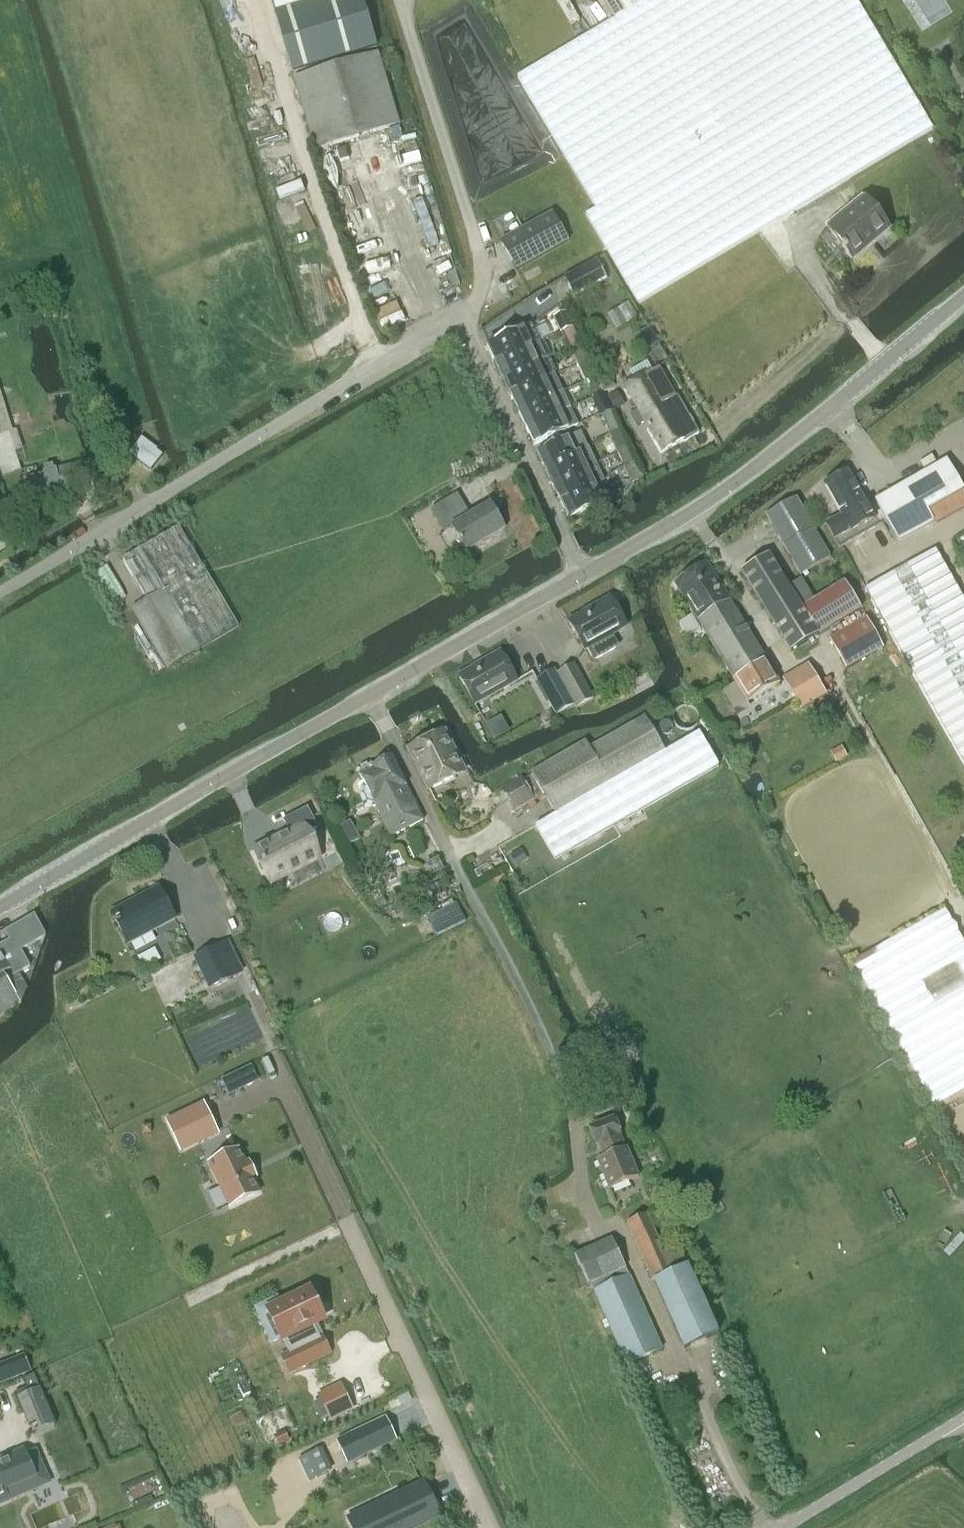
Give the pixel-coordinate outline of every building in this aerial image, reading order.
[(292,72),(375,47),(361,0),(270,0),(292,72)] [(584,214),(637,303),(932,128),(855,0),(601,0),(613,19),(516,76),(594,208),(584,214)] [(377,52),(292,78),(314,150),(398,124),(377,52)] [(865,200),(828,231),(852,260),(889,229),(865,200)] [(552,212),(499,241),(515,270),(568,241),(552,212)] [(595,260),(563,277),(574,297),(605,280),(595,260)] [(564,311),(553,317),(560,332),(571,327),(564,311)] [(538,342),(530,326),(487,346),(495,362),(534,344),(538,342)] [(568,349),(579,344),(571,327),(560,332),(568,349)] [(538,342),(534,344),(495,362),(503,379),(533,364),(545,359),(542,353),(546,350),(541,341),(538,343),(538,342)] [(576,365),(587,360),(579,344),(568,349),(576,365)] [(545,359),(533,364),(503,379),(510,395),(549,377),(553,375),(545,359)] [(584,381),(595,376),(587,360),(576,365),(584,381)] [(688,416),(687,416),(659,367),(651,371),(646,362),(629,371),(634,381),(625,386),(637,408),(628,414),(636,427),(645,422),(662,453),(683,441),(684,442),(699,433),(688,416)] [(553,375),(549,377),(510,395),(518,411),(549,397),(560,392),(553,375)] [(595,376),(584,381),(591,397),(602,392),(595,376)] [(624,405),(616,391),(606,397),(614,411),(624,405)] [(560,392),(549,397),(518,411),(525,427),(568,408),(560,392)] [(591,398),(590,398),(598,414),(610,409),(602,392),(591,397),(591,398)] [(2,477),(21,471),(8,431),(12,430),(0,393),(0,470),(2,477)] [(525,427),(534,445),(577,425),(569,408),(568,409),(568,408),(525,427)] [(599,416),(600,415),(609,434),(620,429),(610,409),(598,414),(599,416)] [(630,441),(627,443),(620,429),(609,434),(616,450),(631,443),(630,441)] [(587,447),(580,432),(537,452),(545,468),(584,450),(587,447)] [(151,472),(163,457),(140,438),(128,453),(151,472)] [(624,466),(639,459),(631,443),(616,450),(624,466)] [(587,447),(584,450),(545,468),(552,484),(583,470),(595,463),(587,447)] [(963,510),(963,489),(947,458),(873,500),(896,541),(933,521),(936,526),(963,510)] [(89,459),(53,469),(52,465),(43,467),(44,471),(42,472),(43,474),(23,479),(30,503),(64,494),(65,499),(69,498),(68,493),(76,491),(73,479),(93,473),(89,459)] [(641,475),(645,473),(639,459),(624,466),(622,467),(630,483),(643,477),(641,475)] [(583,470),(552,484),(560,501),(599,482),(603,481),(595,463),(583,470)] [(823,485),(840,516),(825,524),(838,547),(876,525),(846,472),(823,485)] [(609,504),(607,500),(599,482),(560,501),(568,518),(598,504),(600,509),(609,504)] [(467,518),(453,495),(431,509),(445,532),(451,528),(465,551),(504,528),(489,504),(467,518)] [(795,499),(765,516),(800,576),(829,558),(795,499)] [(131,610),(166,668),(237,626),(178,526),(122,559),(147,601),(131,610)] [(865,589),(963,765),(963,600),(935,549),(865,589)] [(740,572),(790,653),(860,610),(843,582),(813,601),(799,579),(787,587),(767,555),(740,572)] [(706,564),(673,584),(691,614),(677,623),(685,637),(700,628),(732,680),(765,661),(728,599),(706,564)] [(626,625),(610,598),(568,621),(584,649),(585,649),(593,661),(619,647),(611,634),(626,625)] [(845,670),(883,649),(865,618),(828,639),(845,670)] [(459,676),(474,704),(516,681),(500,653),(459,676)] [(735,685),(723,692),(734,711),(779,683),(765,661),(732,680),(735,685)] [(593,698),(573,663),(556,673),(574,704),(576,708),(593,698)] [(800,709),(823,696),(805,664),(782,678),(800,709)] [(537,680),(557,714),(574,704),(556,673),(554,670),(537,680)] [(643,716),(589,748),(584,741),(530,772),(532,774),(523,779),(535,800),(544,795),(555,814),(535,826),(554,860),(718,766),(698,732),(663,752),(643,716)] [(444,731),(408,749),(428,790),(464,773),(444,731)] [(836,761),(845,756),(840,747),(831,752),(836,761)] [(373,803),(390,837),(423,820),(391,757),(371,767),(369,766),(361,770),(359,775),(365,787),(363,794),(367,801),(373,803)] [(521,778),(501,789),(512,810),(532,799),(521,778)] [(289,831),(253,849),(268,878),(286,869),(288,874),(319,858),(306,833),(316,828),(306,808),(283,820),(289,831)] [(348,821),(336,828),(346,845),(358,839),(348,821)] [(524,861),(518,851),(509,856),(515,866),(524,861)] [(440,884),(429,888),(433,898),(444,894),(440,884)] [(158,886),(110,912),(127,944),(175,918),(158,886)] [(437,935),(465,921),(455,903),(427,917),(437,935)] [(963,1090),(963,945),(944,910),(849,963),(931,1109),(963,1090)] [(0,945),(0,1014),(20,1002),(21,1003),(27,989),(18,974),(30,967),(20,951),(44,937),(45,934),(33,914),(4,932),(9,940),(0,945)] [(217,946),(193,957),(208,990),(232,978),(217,946)] [(235,1074),(221,1080),(228,1095),(242,1089),(235,1074)] [(203,1104),(166,1121),(180,1150),(216,1133),(203,1104)] [(624,1148),(619,1136),(621,1135),(613,1118),(588,1128),(595,1146),(598,1145),(603,1157),(597,1160),(609,1190),(639,1177),(626,1148),(624,1148)] [(237,1149),(209,1163),(229,1206),(258,1193),(251,1178),(255,1177),(248,1162),(244,1164),(237,1149)] [(626,1222),(682,1347),(683,1349),(717,1335),(686,1265),(673,1235),(658,1241),(646,1213),(626,1222)] [(590,1285),(592,1291),(626,1365),(661,1349),(628,1275),(624,1268),(625,1268),(612,1239),(575,1256),(588,1286),(590,1285)] [(310,1291),(267,1312),(280,1339),(282,1338),(288,1353),(281,1356),(289,1372),(328,1353),(321,1337),(319,1338),(312,1323),(323,1318),(310,1291)] [(24,1356),(12,1360),(18,1374),(29,1370),(24,1356)] [(26,1388),(15,1393),(32,1433),(54,1424),(33,1374),(22,1379),(26,1388)] [(321,1401),(314,1404),(321,1419),(328,1415),(331,1420),(352,1410),(340,1385),(319,1395),(321,1401)] [(384,1418),(341,1438),(351,1460),(395,1440),(384,1418)] [(283,1431),(274,1436),(279,1446),(289,1441),(283,1431)] [(8,1501),(3,1490),(44,1472),(35,1449),(24,1454),(22,1450),(0,1460),(0,1504),(8,1501)] [(318,1449),(305,1456),(315,1478),(328,1471),(318,1449)] [(356,1515),(362,1527),(409,1527),(436,1515),(421,1484),(356,1515)]
